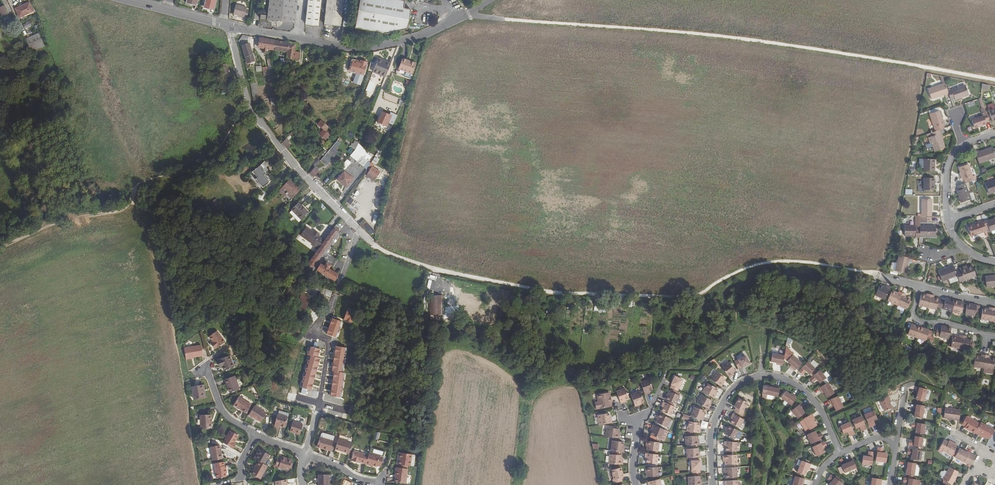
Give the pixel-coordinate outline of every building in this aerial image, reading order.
[(204,5),(207,6),(207,8),(210,9),(211,7),(215,8),(217,0),(205,0),(204,5)] [(297,0),(269,0),(267,19),(294,23),(297,0)] [(304,24),(317,26),(320,0),(307,0),(304,24)] [(324,25),(337,26),(340,1),(343,1),(343,0),(327,0),(324,25)] [(408,9),(403,8),(405,1),(401,0),(359,0),(354,28),(386,34),(407,29),(409,18),(410,14),(408,13),(408,9)] [(15,9),(20,18),(34,11),(30,2),(15,9)] [(248,17),(248,11),(246,11),(246,10),(246,8),(234,7),(234,17),(238,17),(240,17),(240,19),(245,19),(245,17),(248,17)] [(25,29),(31,25),(29,20),(22,24),(25,29)] [(28,45),(41,40),(38,34),(26,39),(28,45)] [(274,40),(259,38),(258,48),(272,50),(274,40)] [(41,40),(28,45),(31,52),(44,47),(41,40)] [(274,40),(272,50),(287,53),(286,58),(294,59),(296,44),(274,40)] [(249,44),(242,46),(247,63),(254,61),(249,44)] [(413,72),(415,63),(406,61),(407,59),(402,58),(399,69),(398,74),(412,77),(413,72)] [(385,77),(390,64),(386,62),(385,63),(377,60),(372,72),(385,77)] [(229,76),(226,67),(225,67),(224,65),(221,65),(222,68),(220,69),(222,78),(229,76)] [(942,93),(943,94),(947,93),(943,82),(925,88),(929,98),(942,93)] [(963,84),(949,89),(952,99),(967,93),(963,84)] [(991,121),(994,119),(994,106),(987,109),(991,121)] [(390,112),(389,114),(382,110),(377,122),(387,127),(388,124),(392,126),(397,115),(390,112)] [(927,113),(930,120),(933,130),(936,129),(942,127),(941,124),(942,123),(938,110),(927,113)] [(984,123),(984,121),(987,120),(984,112),(981,113),(981,115),(970,119),(973,127),(984,123)] [(326,131),(329,127),(321,120),(317,124),(323,129),(319,135),(325,139),(330,134),(326,131)] [(932,150),(942,147),(939,139),(938,139),(936,134),(938,133),(936,129),(933,130),(928,132),(929,136),(926,137),(928,143),(929,142),(932,150)] [(286,138),(282,143),(286,149),(290,146),(288,144),(290,141),(286,138)] [(973,151),(974,154),(977,162),(994,156),(991,146),(977,151),(977,149),(973,151)] [(324,156),(328,151),(323,148),(319,152),(324,156)] [(324,156),(320,160),(325,165),(335,154),(329,149),(328,151),(324,156)] [(355,150),(350,156),(363,167),(368,161),(355,150)] [(933,158),(922,158),(921,170),(933,170),(933,158)] [(347,159),(340,166),(344,169),(351,162),(347,159)] [(268,175),(267,176),(265,173),(268,170),(267,167),(269,165),(266,161),(253,171),(258,177),(256,179),(263,187),(272,180),(268,175)] [(382,169),(373,164),(368,173),(376,178),(382,169)] [(962,179),(963,179),(964,183),(965,183),(972,180),(967,164),(957,167),(962,179)] [(318,170),(314,167),(309,173),(312,176),(318,170)] [(346,188),(353,179),(344,171),(337,180),(346,188)] [(932,177),(922,177),(921,190),(932,189),(932,177)] [(987,194),(994,191),(994,179),(984,183),(987,194)] [(287,192),(293,198),(299,191),(294,186),(295,185),(289,180),(279,191),(284,195),(287,192)] [(366,191),(369,184),(362,181),(359,188),(366,191)] [(960,202),(971,199),(965,183),(964,183),(956,185),(958,190),(956,190),(960,202)] [(257,198),(262,204),(270,195),(265,189),(257,198)] [(287,192),(284,195),(290,201),(293,198),(287,192)] [(930,199),(920,198),(919,216),(920,216),(929,216),(930,199)] [(291,210),(292,210),(301,220),(309,213),(302,206),(301,206),(298,203),(291,210)] [(301,220),(292,210),(290,213),(299,222),(301,220)] [(913,236),(912,237),(917,237),(917,226),(917,219),(917,216),(913,215),(913,226),(902,225),(902,236),(913,236)] [(994,229),(994,217),(985,221),(988,231),(994,229)] [(965,226),(969,236),(985,231),(981,221),(977,222),(977,223),(974,224),(973,223),(965,226)] [(368,222),(364,225),(369,233),(374,230),(368,222)] [(933,226),(917,226),(917,237),(933,237),(933,226)] [(313,245),(319,236),(320,235),(314,230),(313,232),(306,227),(300,236),(313,245)] [(338,232),(333,229),(307,263),(312,267),(338,232)] [(888,269),(903,273),(907,258),(897,255),(895,263),(890,262),(888,269)] [(321,264),(318,270),(335,280),(338,275),(321,264)] [(937,270),(940,281),(956,276),(954,272),(951,264),(948,265),(948,266),(937,270)] [(959,271),(954,272),(956,276),(957,281),(974,275),(971,265),(966,267),(958,270),(959,271)] [(985,287),(994,286),(994,275),(984,276),(985,287)] [(885,286),(884,288),(878,286),(874,294),(874,295),(883,300),(889,288),(885,286)] [(896,294),(891,291),(886,301),(895,305),(901,293),(897,292),(896,294)] [(302,293),(301,297),(297,308),(305,311),(310,296),(302,293)] [(904,295),(901,293),(895,305),(905,309),(909,299),(903,297),(904,295)] [(925,296),(920,295),(917,305),(926,308),(929,295),(925,294),(925,296)] [(442,314),(442,295),(429,295),(428,314),(442,314)] [(933,296),(929,295),(926,308),(935,310),(935,308),(937,300),(937,299),(932,298),(933,296)] [(953,301),(944,299),(943,301),(941,309),(951,311),(953,301)] [(962,303),(953,301),(951,311),(960,314),(962,303)] [(975,305),(965,304),(964,315),(973,316),(975,305)] [(331,323),(336,325),(339,316),(340,316),(343,308),(337,306),(331,323)] [(351,330),(352,327),(344,324),(349,310),(343,308),(340,316),(339,316),(336,325),(351,330)] [(987,310),(981,309),(979,320),(989,321),(991,308),(987,308),(987,310)] [(344,324),(352,327),(357,312),(349,309),(349,310),(344,324)] [(919,327),(910,324),(906,335),(915,338),(919,327)] [(950,328),(940,326),(939,329),(936,329),(934,336),(947,339),(950,328)] [(927,331),(919,327),(915,338),(924,341),(927,331)] [(316,331),(313,339),(333,345),(335,336),(316,331)] [(210,338),(214,343),(216,345),(214,347),(216,350),(218,348),(219,349),(227,342),(218,332),(210,338)] [(957,337),(951,336),(949,347),(959,349),(961,336),(958,335),(957,337)] [(965,336),(961,336),(959,349),(969,350),(971,340),(965,338),(965,336)] [(310,338),(309,342),(295,390),(322,398),(337,346),(333,345),(313,339),(310,338)] [(203,346),(186,349),(188,359),(195,358),(205,356),(203,346)] [(784,355),(772,353),(771,362),(776,363),(779,363),(779,365),(782,366),(784,355)] [(792,354),(787,361),(791,364),(794,366),(792,368),(795,370),(802,363),(792,354)] [(745,355),(734,361),(738,368),(741,367),(742,367),(749,363),(745,355)] [(980,357),(973,356),(972,367),(982,368),(984,355),(980,355),(980,357)] [(987,356),(984,355),(982,368),(991,370),(993,359),(987,358),(987,356)] [(223,364),(224,366),(226,371),(235,367),(230,356),(220,360),(222,364),(223,364)] [(728,361),(721,368),(730,378),(732,375),(731,374),(733,372),(735,370),(728,361)] [(814,368),(807,361),(798,371),(802,374),(804,372),(803,371),(804,370),(805,370),(809,374),(814,368)] [(823,373),(820,369),(809,378),(812,382),(815,380),(814,379),(815,377),(816,378),(820,383),(823,380),(825,384),(828,382),(832,379),(826,371),(823,373)] [(715,371),(709,379),(720,386),(722,383),(721,382),(722,381),(724,378),(715,371)] [(231,387),(233,392),(241,389),(236,376),(227,380),(229,387),(231,387)] [(672,384),(670,388),(678,391),(683,380),(675,376),(671,384),(672,384)] [(825,384),(819,387),(821,390),(822,389),(824,391),(827,397),(834,392),(828,382),(825,384)] [(705,387),(702,392),(714,398),(716,394),(715,394),(716,391),(717,388),(708,383),(705,388),(705,387)] [(651,384),(642,387),(645,395),(649,393),(648,391),(649,391),(653,389),(651,384)] [(196,400),(205,398),(204,389),(205,389),(205,385),(193,387),(196,400)] [(766,399),(767,394),(778,396),(780,386),(776,385),(775,387),(772,386),(763,385),(762,393),(762,399),(766,399)] [(927,389),(917,386),(916,389),(918,390),(917,393),(916,398),(924,401),(927,389)] [(625,388),(616,391),(621,404),(626,402),(625,400),(629,399),(625,388)] [(640,391),(631,395),(635,407),(639,405),(638,404),(641,403),(644,401),(641,394),(640,391)] [(672,393),(669,391),(668,394),(667,396),(666,395),(664,399),(668,400),(675,403),(676,404),(679,396),(679,395),(672,393)] [(785,391),(781,397),(791,405),(797,397),(794,394),(792,396),(790,394),(785,391)] [(609,393),(597,395),(598,402),(595,403),(596,409),(612,406),(612,403),(610,403),(609,401),(610,401),(609,393)] [(702,395),(697,403),(708,409),(710,405),(709,405),(710,403),(711,400),(702,395)] [(831,403),(832,402),(834,405),(836,410),(843,407),(838,395),(829,400),(831,403)] [(885,411),(892,407),(890,402),(888,399),(890,398),(889,395),(887,396),(879,399),(885,411)] [(247,412),(252,404),(240,396),(235,405),(247,412)] [(743,411),(747,402),(739,398),(735,404),(737,405),(736,407),(734,411),(742,415),(744,411),(743,411)] [(673,409),(675,406),(674,405),(667,402),(664,401),(662,404),(664,405),(663,407),(662,410),(671,414),(673,409)] [(798,418),(805,412),(802,409),(801,408),(804,405),(802,402),(791,410),(798,418)] [(914,407),(915,407),(915,411),(914,416),(923,417),(924,405),(914,404),(914,407)] [(258,407),(255,405),(250,414),(261,421),(267,412),(258,407)] [(694,407),(691,416),(703,420),(704,417),(703,416),(704,410),(694,407)] [(943,407),(941,417),(946,418),(949,418),(957,419),(958,409),(943,407)] [(864,414),(870,427),(873,426),(871,421),(874,420),(877,419),(873,410),(864,414)] [(609,417),(609,413),(603,414),(601,415),(598,415),(600,425),(612,423),(612,419),(610,419),(609,417)] [(670,418),(658,413),(657,417),(658,417),(658,419),(656,422),(667,427),(670,418)] [(744,419),(732,413),(731,417),(733,418),(732,419),(730,423),(739,427),(744,419)] [(806,431),(817,425),(814,420),(812,417),(814,416),(812,413),(800,420),(806,431)] [(212,414),(201,415),(202,428),(212,428),(212,414)] [(287,416),(277,414),(274,425),(279,426),(279,425),(284,427),(287,416)] [(852,420),(856,428),(860,427),(862,426),(864,430),(867,428),(861,416),(852,420)] [(962,427),(973,433),(973,432),(978,424),(967,418),(964,416),(963,416),(960,422),(959,423),(963,425),(962,427)] [(303,423),(293,420),(290,430),(300,433),(303,423)] [(687,426),(687,431),(700,433),(700,429),(699,429),(699,426),(700,423),(689,421),(688,426),(687,426)] [(979,421),(978,423),(978,424),(973,432),(977,434),(977,433),(984,436),(988,438),(993,429),(979,421)] [(840,426),(844,433),(848,431),(849,431),(850,433),(849,433),(850,436),(855,434),(849,422),(840,426)] [(915,432),(923,433),(925,424),(912,422),(911,427),(914,427),(915,426),(916,426),(916,427),(915,432)] [(665,430),(653,425),(652,428),(653,429),(652,432),(651,435),(652,435),(654,436),(661,439),(662,436),(665,430)] [(738,430),(727,425),(726,428),(727,429),(726,430),(724,433),(734,438),(738,430)] [(607,428),(606,437),(619,439),(620,435),(618,435),(618,433),(619,429),(607,428)] [(806,434),(807,435),(810,443),(823,438),(822,434),(818,436),(817,434),(815,430),(806,434)] [(230,431),(223,442),(233,448),(235,443),(234,442),(238,435),(230,431)] [(322,436),(321,437),(319,445),(323,446),(322,448),(332,451),(336,437),(337,436),(323,432),(322,436)] [(685,436),(686,446),(699,445),(699,441),(697,441),(697,439),(697,436),(685,436)] [(915,436),(914,440),(914,442),(912,442),(912,440),(909,440),(908,445),(922,447),(923,437),(915,436)] [(337,450),(341,451),(341,450),(344,450),(343,452),(351,454),(354,444),(340,439),(337,450)] [(944,440),(939,448),(943,451),(951,455),(954,449),(956,446),(948,442),(944,440)] [(612,441),(611,451),(624,452),(624,448),(623,448),(623,446),(623,442),(612,441)] [(648,447),(647,450),(658,451),(659,442),(648,441),(647,441),(647,445),(648,445),(648,447)] [(736,442),(724,441),(724,445),(726,445),(726,447),(726,451),(736,451),(736,442)] [(812,446),(812,447),(816,455),(816,456),(825,452),(823,448),(822,446),(826,444),(825,441),(812,446)] [(211,446),(214,460),(223,458),(221,444),(211,446)] [(881,447),(878,447),(876,461),(886,462),(887,453),(883,452),(881,452),(881,447)] [(687,449),(688,458),(700,457),(700,453),(698,453),(698,452),(698,448),(687,449)] [(907,452),(912,452),(911,455),(911,459),(920,460),(921,450),(908,448),(907,452)] [(957,451),(954,457),(970,466),(975,456),(968,452),(968,453),(962,450),(959,448),(957,451)] [(269,454),(261,450),(259,454),(258,453),(255,459),(258,461),(264,464),(269,454)] [(367,464),(369,455),(355,451),(352,461),(361,463),(361,462),(367,464)] [(874,452),(869,451),(868,454),(870,454),(869,456),(868,456),(863,455),(862,463),(872,465),(874,452)] [(385,457),(370,453),(369,455),(367,464),(371,466),(371,464),(378,466),(378,465),(382,466),(385,457)] [(408,466),(411,466),(412,454),(399,453),(398,459),(400,459),(399,461),(399,465),(408,466)] [(656,454),(645,453),(645,457),(647,457),(647,459),(646,463),(649,463),(652,463),(654,464),(656,454)] [(737,464),(736,454),(723,455),(723,459),(725,459),(725,461),(726,465),(737,464)] [(610,455),(610,464),(623,465),(623,461),(621,461),(621,459),(621,455),(610,455)] [(289,469),(291,461),(281,458),(277,457),(275,464),(279,465),(279,466),(289,469)] [(856,467),(852,458),(849,459),(849,461),(847,462),(842,464),(842,466),(845,471),(845,472),(856,467)] [(797,471),(805,474),(807,469),(808,466),(809,467),(811,463),(798,459),(796,464),(799,465),(797,471)] [(691,461),(692,473),(700,473),(700,469),(701,469),(700,460),(691,461)] [(226,468),(225,465),(225,461),(215,463),(218,478),(227,476),(226,473),(228,472),(227,468),(226,468)] [(260,479),(267,466),(267,465),(264,464),(258,461),(251,474),(260,479)] [(906,474),(914,475),(916,463),(906,461),(905,465),(907,465),(907,468),(906,474)] [(407,469),(408,466),(399,465),(399,467),(397,467),(396,471),(398,471),(397,477),(396,482),(407,483),(408,469),(407,469)] [(658,467),(645,468),(646,472),(647,472),(647,473),(647,477),(659,476),(658,467)] [(737,467),(724,468),(724,472),(726,472),(726,474),(726,478),(737,477),(737,467)] [(957,472),(949,467),(942,480),(952,484),(956,476),(955,476),(957,472)] [(623,475),(621,468),(612,470),(614,479),(613,480),(614,483),(623,481),(622,478),(621,475),(623,475)] [(330,474),(320,474),(320,484),(330,484),(330,474)] [(831,474),(829,477),(832,480),(831,482),(828,484),(829,484),(840,484),(842,482),(831,474)] [(701,481),(700,481),(700,479),(700,476),(689,477),(689,484),(702,484),(701,481)] [(803,484),(801,484),(802,481),(804,481),(804,478),(795,476),(792,484),(803,484)]
